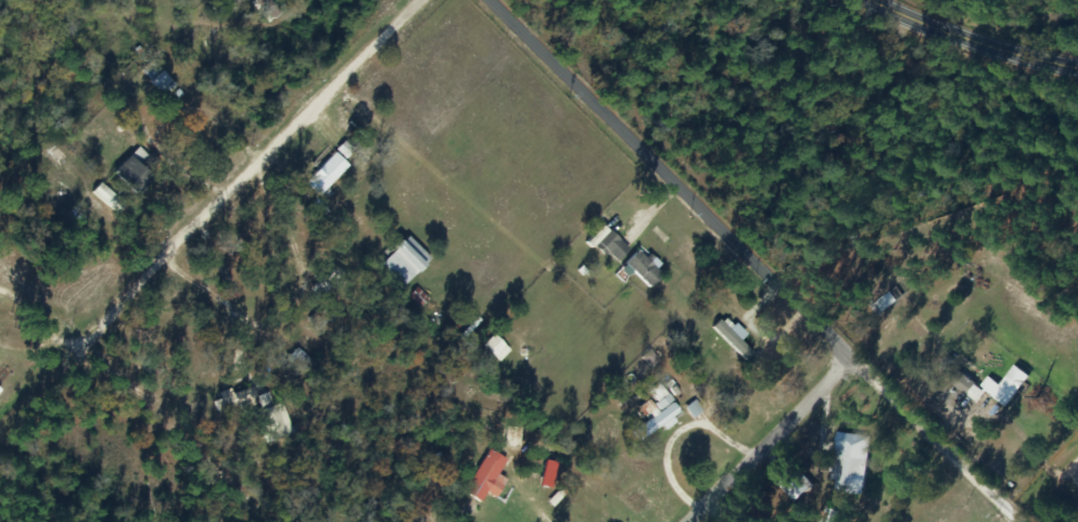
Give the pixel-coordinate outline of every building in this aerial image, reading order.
[(138,72),(161,99),(174,88),(151,62),(138,72)] [(303,183),(316,197),(347,167),(334,153),(303,183)] [(45,178),(39,175),(44,166),(30,158),(19,178),(38,189),(45,178)] [(132,196),(146,176),(120,159),(106,179),(132,196)] [(625,250),(606,232),(593,246),(612,264),(625,250)] [(389,255),(374,269),(395,291),(427,261),(403,236),(387,252),(389,255)] [(620,266),(646,289),(658,275),(633,252),(620,266)] [(497,364),(508,352),(490,337),(480,349),(497,364)] [(1029,380),(1013,367),(996,387),(987,379),(978,389),(1005,410),(1029,380)] [(219,412),(252,398),(247,387),(214,401),(219,412)] [(646,401),(635,409),(645,422),(629,434),(637,444),(678,413),(666,397),(651,408),(646,401)] [(828,481),(834,482),(832,492),(861,497),(869,438),(835,434),(828,481)] [(505,462),(488,450),(459,493),(475,505),(505,462)]
